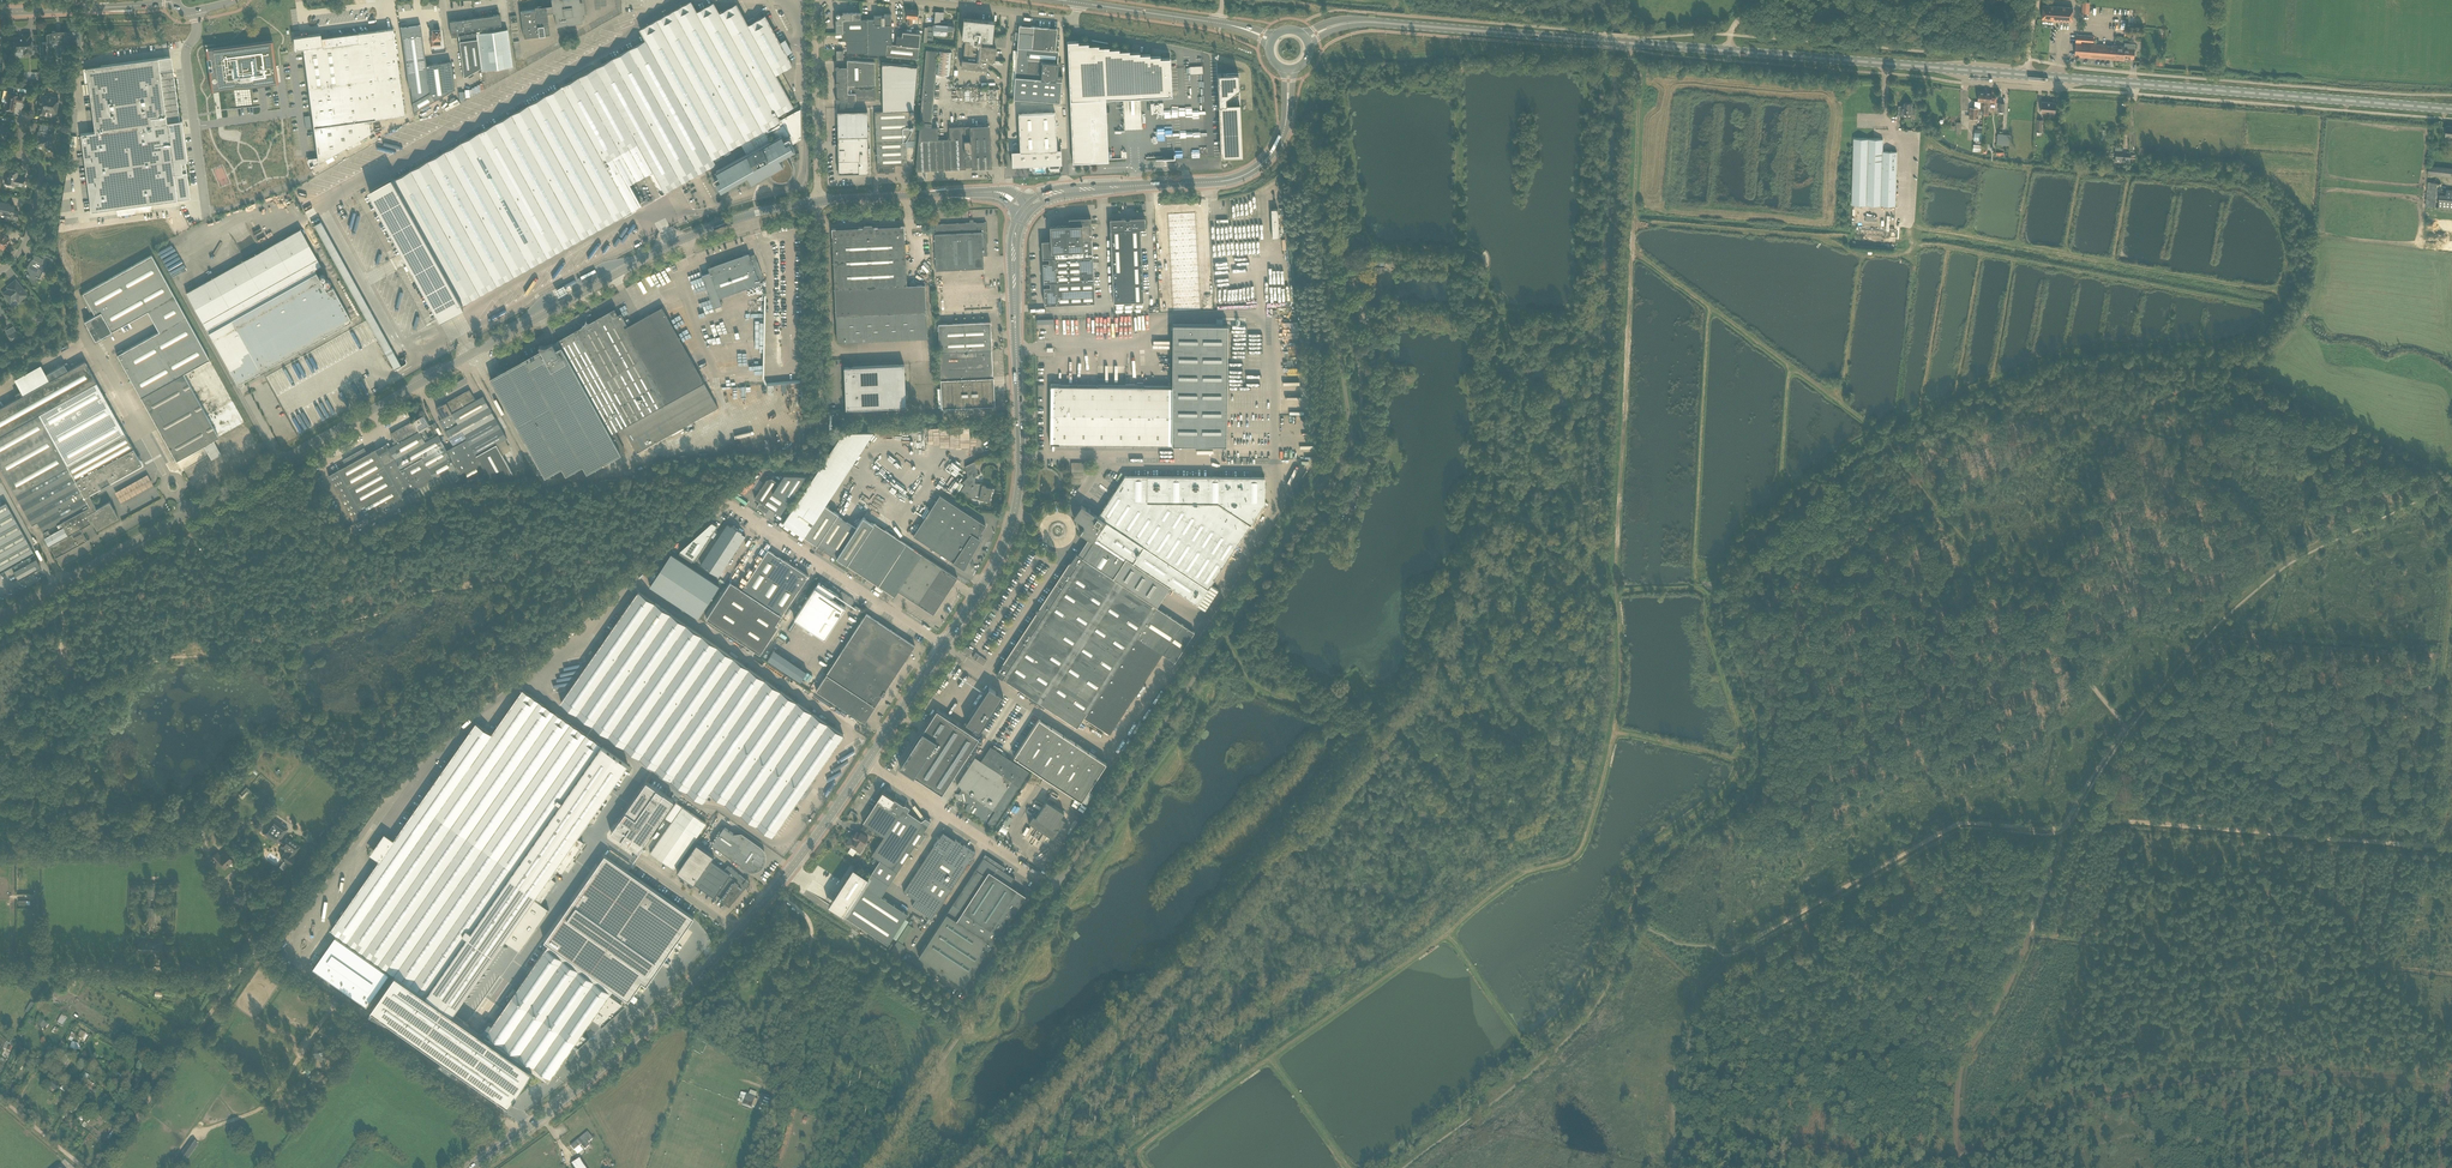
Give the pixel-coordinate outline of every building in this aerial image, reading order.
[(579,1),(579,0),(551,0),(551,5),(534,7),(535,9),(520,11),(524,37),(538,35),(550,34),(547,13),(555,12),(557,26),(576,23),(582,22),(581,18),(584,17),(582,1),(579,1)] [(640,202),(629,183),(633,181),(634,181),(637,178),(638,179),(643,176),(653,170),(663,190),(660,192),(659,191),(660,193),(661,194),(662,194),(663,194),(664,194),(664,193),(667,192),(666,191),(665,192),(665,191),(716,163),(715,161),(717,160),(722,157),(720,154),(722,152),(741,142),(779,120),(777,115),(793,106),(775,74),(792,64),(786,54),(786,53),(780,43),(765,16),(748,25),(736,4),(720,13),(714,2),(697,12),(691,1),(686,4),(640,29),(646,40),(563,86),(479,133),(394,180),(395,181),(394,180),(392,181),(372,192),(370,193),(439,317),(441,316),(461,305),(463,304),(462,303),(463,302),(463,303),(521,271),(544,258),(548,256),(575,241),(581,238),(624,214),(625,216),(624,216),(625,216),(635,211),(635,210),(636,210),(636,209),(637,207),(641,204),(640,202)] [(2043,5),(2042,19),(2072,21),(2073,7),(2043,5)] [(1770,11),(1773,15),(1779,10),(1776,6),(1770,11)] [(918,18),(918,10),(907,10),(906,17),(907,17),(906,24),(915,25),(916,18),(918,18)] [(867,26),(867,19),(861,19),(861,12),(843,12),(843,14),(840,14),(839,13),(837,13),(836,14),(836,16),(837,17),(837,20),(836,20),(836,27),(867,26)] [(933,27),(928,26),(927,39),(933,40),(933,30),(941,31),(941,33),(942,36),(945,36),(947,34),(947,31),(947,30),(953,31),(953,23),(940,22),(941,19),(943,19),(944,12),(935,12),(935,24),(934,23),(933,27)] [(512,66),(508,35),(507,29),(502,30),(501,24),(500,14),(466,18),(466,19),(464,19),(449,21),(451,36),(458,35),(464,77),(481,67),(481,70),(512,66)] [(884,16),(883,16),(883,15),(874,15),(874,19),(867,19),(867,26),(868,39),(868,54),(874,54),(886,54),(886,56),(918,59),(919,47),(920,33),(902,32),(902,36),(897,36),(896,45),(892,44),(891,14),(884,14),(884,16)] [(962,38),(970,39),(969,42),(965,41),(963,59),(962,59),(961,67),(987,70),(988,59),(995,60),(996,52),(996,46),(981,45),(982,40),(993,41),(994,21),(964,18),(962,38)] [(420,24),(401,27),(400,27),(408,87),(410,87),(414,115),(417,114),(417,110),(454,89),(450,61),(425,64),(420,24)] [(868,39),(867,26),(836,27),(836,33),(843,33),(844,40),(847,40),(868,39)] [(1013,56),(1010,98),(1013,98),(1060,102),(1062,80),(1061,63),(1057,63),(1058,57),(1058,50),(1055,50),(1057,28),(1034,26),(1032,48),(1017,47),(1017,50),(1013,50),(1013,56)] [(302,36),(293,37),(293,40),(294,40),(295,50),(303,49),(317,157),(308,158),(308,163),(311,167),(318,163),(319,162),(319,163),(319,162),(321,161),(371,133),(369,120),(405,115),(393,28),(357,33),(357,34),(346,35),(321,39),(320,33),(307,35),(306,33),(304,34),(302,34),(302,36)] [(430,34),(431,46),(440,45),(440,29),(432,30),(432,34),(430,34)] [(52,34),(47,34),(47,40),(48,45),(48,43),(64,42),(65,44),(69,44),(69,50),(76,50),(77,41),(76,41),(69,41),(69,36),(67,36),(67,32),(56,32),(55,30),(52,30),(52,34)] [(32,50),(32,43),(32,37),(31,37),(31,34),(23,34),(23,38),(14,38),(14,51),(15,51),(15,49),(23,49),(23,54),(31,54),(31,50),(32,50)] [(2076,35),(2075,56),(2124,60),(2124,58),(2133,59),(2134,53),(2134,49),(2125,48),(2125,46),(2124,46),(2093,44),(2081,43),(2081,40),(2093,41),(2093,36),(2083,35),(2076,35)] [(868,54),(868,39),(847,40),(847,52),(865,52),(865,54),(868,54)] [(1140,54),(1139,52),(1129,52),(1129,51),(1130,51),(1130,50),(1119,51),(1119,49),(1119,48),(1109,49),(1109,47),(1109,46),(1099,47),(1099,45),(1099,44),(1088,45),(1088,43),(1089,43),(1078,43),(1078,41),(1079,41),(1078,41),(1068,41),(1070,100),(1142,97),(1172,96),(1170,58),(1160,58),(1160,56),(1150,56),(1150,54),(1140,54)] [(273,42),(213,50),(218,88),(278,80),(277,71),(275,71),(274,66),(276,65),(273,42)] [(992,167),(991,137),(970,138),(970,140),(964,140),(964,126),(949,127),(949,139),(938,139),(938,127),(931,127),(938,51),(926,50),(920,122),(916,171),(966,169),(966,166),(971,166),(972,168),(992,167)] [(83,134),(81,134),(83,153),(91,211),(188,198),(188,197),(187,194),(187,190),(186,185),(188,185),(185,164),(185,161),(187,161),(182,120),(180,121),(172,68),(172,69),(171,69),(171,70),(170,68),(169,57),(115,64),(86,68),(87,70),(95,132),(83,134)] [(841,101),(875,100),(875,62),(847,60),(847,66),(841,66),(841,67),(840,67),(840,66),(838,65),(836,65),(835,67),(835,68),(837,70),(837,71),(836,71),(837,81),(836,83),(836,84),(837,86),(837,87),(837,97),(837,96),(838,98),(837,98),(836,99),(836,101),(837,102),(839,102),(840,101),(840,100),(841,100),(841,101)] [(883,111),(875,111),(878,173),(895,172),(894,165),(907,164),(907,158),(906,140),(911,140),(910,125),(910,119),(913,119),(914,105),(918,66),(882,63),(883,106),(883,111)] [(1204,73),(1204,65),(1191,66),(1191,73),(1204,73)] [(1238,73),(1217,73),(1221,157),(1242,156),(1238,73)] [(1000,98),(1000,88),(981,88),(981,99),(1000,98)] [(23,102),(25,96),(25,94),(21,93),(20,97),(17,96),(17,95),(7,93),(7,91),(4,90),(2,100),(3,101),(5,102),(4,108),(14,110),(16,101),(23,102)] [(1992,93),(1985,92),(1984,109),(1984,114),(1988,114),(1989,102),(1996,102),(1996,98),(1992,97),(1992,93)] [(56,113),(59,99),(41,95),(40,100),(40,101),(40,103),(40,102),(38,112),(45,113),(46,109),(50,110),(49,111),(56,113)] [(458,98),(451,101),(450,99),(447,101),(449,105),(445,107),(447,110),(460,103),(458,98)] [(1902,114),(1912,114),(1915,114),(1915,108),(1912,108),(1912,102),(1904,102),(1904,105),(1902,105),(1902,106),(1899,106),(1898,115),(1902,115),(1902,114)] [(2042,102),(2041,113),(2055,114),(2056,103),(2042,102)] [(1167,117),(1194,116),(1193,106),(1186,106),(1186,110),(1181,110),(1180,105),(1166,105),(1167,117)] [(801,108),(779,120),(741,142),(747,154),(716,171),(719,175),(715,177),(714,178),(714,179),(714,180),(714,181),(715,181),(716,181),(717,181),(721,189),(748,175),(752,182),(768,173),(771,177),(771,178),(772,179),(773,180),(774,180),(775,181),(776,182),(778,183),(780,183),(781,183),(782,183),(783,183),(784,183),(785,182),(786,182),(787,181),(788,181),(789,180),(790,180),(790,179),(791,178),(791,177),(792,176),(792,175),(793,175),(793,174),(793,173),(793,172),(793,171),(793,170),(793,169),(793,168),(793,167),(792,166),(792,165),(786,154),(794,149),(792,144),(801,139),(801,108)] [(1970,108),(1969,118),(1978,119),(1978,108),(1970,108)] [(869,173),(867,111),(838,111),(839,173),(869,173)] [(1055,112),(1019,114),(1020,151),(1017,152),(1018,163),(1060,161),(1061,163),(1062,163),(1061,149),(1060,149),(1057,150),(1055,112)] [(1166,129),(1167,141),(1195,139),(1194,130),(1188,130),(1188,128),(1166,129)] [(1981,145),(1982,129),(1974,129),(1974,140),(1975,140),(1975,144),(1973,144),(1973,151),(1981,151),(1982,145),(1981,145)] [(53,135),(37,131),(36,137),(38,137),(35,148),(42,149),(42,147),(43,147),(42,147),(42,145),(47,146),(47,145),(51,146),(53,135)] [(2010,134),(1998,133),(1997,144),(2009,146),(2010,134)] [(1895,206),(1897,152),(1883,151),(1883,139),(1854,138),(1852,205),(1895,206)] [(2115,162),(2129,163),(2130,155),(2116,153),(2115,162)] [(2451,176),(2451,168),(2429,165),(2428,174),(2451,176)] [(7,170),(6,176),(4,183),(15,185),(15,184),(23,186),(25,177),(17,176),(18,172),(7,170)] [(2426,206),(2439,206),(2439,208),(2451,209),(2451,190),(2446,190),(2446,194),(2441,194),(2441,183),(2428,182),(2426,206)] [(278,204),(277,201),(285,200),(289,200),(286,192),(283,192),(276,195),(277,195),(259,201),(268,200),(270,207),(278,204)] [(3,202),(0,201),(0,213),(6,214),(6,217),(17,219),(18,211),(18,210),(18,212),(13,211),(14,205),(9,204),(9,203),(3,202)] [(1138,208),(1138,217),(1147,217),(1146,202),(1139,202),(1140,208),(1138,208)] [(1279,237),(1278,209),(1271,209),(1272,238),(1279,237)] [(1195,212),(1181,213),(1182,221),(1196,220),(1195,212)] [(1181,213),(1168,214),(1168,221),(1182,221),(1181,213)] [(1093,256),(1091,217),(1086,217),(1086,218),(1071,219),(1071,218),(1069,218),(1069,224),(1050,225),(1050,240),(1041,240),(1042,258),(1049,258),(1093,256)] [(1143,301),(1140,229),(1145,229),(1145,217),(1136,217),(1136,218),(1132,219),(1132,218),(1129,218),(1129,219),(1126,219),(1125,218),(1121,218),(1121,219),(1112,220),(1112,219),(1110,219),(1113,302),(1143,301)] [(983,255),(987,255),(986,222),(935,224),(936,233),(934,234),(936,270),(984,268),(983,255)] [(925,284),(907,285),(904,225),(874,227),(871,224),(865,224),(862,227),(832,229),(837,342),(927,338),(925,284)] [(4,236),(0,233),(0,247),(3,249),(9,239),(4,236)] [(760,283),(758,280),(752,261),(756,260),(757,261),(755,254),(750,255),(749,253),(708,267),(710,272),(702,275),(713,307),(722,305),(719,297),(760,283)] [(53,259),(44,254),(42,257),(35,254),(33,258),(28,264),(29,264),(25,273),(25,272),(26,274),(28,276),(31,280),(36,276),(39,278),(43,271),(45,271),(47,260),(52,263),(53,259)] [(93,341),(174,296),(151,255),(83,293),(83,294),(80,295),(87,306),(89,305),(95,315),(84,321),(87,325),(85,326),(93,341)] [(1094,280),(1093,256),(1049,258),(1049,262),(1042,262),(1043,267),(1044,267),(1044,280),(1043,280),(1043,282),(1050,282),(1094,280)] [(337,267),(361,308),(367,305),(344,263),(337,267)] [(1383,289),(1384,267),(1375,266),(1374,289),(1383,289)] [(701,272),(690,275),(696,294),(701,292),(700,289),(705,287),(703,281),(701,272)] [(28,294),(19,284),(15,279),(11,283),(11,284),(9,285),(7,287),(8,289),(3,293),(7,298),(6,298),(10,303),(14,300),(14,299),(16,298),(19,301),(28,294)] [(1095,302),(1094,280),(1050,282),(1050,286),(1044,286),(1044,289),(1045,289),(1045,293),(1045,300),(1044,300),(1044,304),(1095,302)] [(560,296),(569,292),(566,285),(557,289),(560,296)] [(349,294),(223,364),(258,427),(292,408),(298,420),(348,392),(341,380),(384,357),(349,294)] [(1161,310),(1169,310),(1169,296),(1160,296),(1161,310)] [(587,319),(586,319),(586,320),(586,321),(586,322),(585,322),(585,323),(584,324),(582,325),(583,326),(558,340),(561,346),(556,349),(552,343),(550,344),(549,345),(548,345),(547,346),(546,346),(544,346),(543,346),(542,346),(541,346),(540,345),(539,346),(540,349),(490,377),(545,476),(562,467),(566,474),(583,465),(587,472),(621,453),(614,441),(619,438),(615,432),(623,427),(637,452),(718,407),(662,307),(628,326),(621,313),(618,315),(614,308),(589,322),(586,321),(587,319)] [(122,350),(116,353),(141,397),(183,374),(209,359),(186,316),(159,331),(123,351),(122,350)] [(993,377),(991,321),(938,324),(941,380),(942,407),(995,405),(994,391),(988,392),(988,378),(994,378),(994,377),(993,377)] [(1226,445),(1228,324),(1173,324),(1172,387),(1143,387),(1143,382),(1137,382),(1137,384),(1125,384),(1125,387),(1060,386),(1060,384),(1051,384),(1051,407),(1050,407),(1050,408),(1050,443),(1226,445)] [(20,337),(16,331),(8,336),(11,342),(20,337)] [(401,365),(391,347),(384,350),(394,368),(401,365)] [(75,366),(70,369),(67,362),(46,374),(49,380),(47,382),(45,380),(37,384),(38,386),(23,395),(21,390),(15,394),(17,398),(0,408),(0,467),(32,525),(37,522),(43,532),(44,531),(46,535),(44,537),(55,557),(87,540),(80,528),(92,521),(96,529),(118,517),(109,501),(96,508),(95,506),(95,505),(88,493),(104,485),(142,464),(84,361),(75,366)] [(905,406),(904,364),(844,367),(844,368),(845,368),(846,402),(845,402),(846,409),(905,406)] [(183,374),(141,397),(176,461),(204,445),(211,459),(220,453),(213,440),(218,437),(183,374)] [(446,402),(465,434),(488,476),(513,474),(497,444),(507,438),(483,396),(476,400),(470,390),(447,402),(446,402)] [(465,434),(446,402),(436,408),(442,419),(439,420),(442,425),(445,431),(446,430),(454,446),(447,450),(456,467),(462,478),(462,479),(466,478),(488,476),(465,434)] [(424,414),(413,420),(420,431),(423,438),(425,441),(429,439),(423,429),(430,425),(424,414)] [(447,450),(438,434),(425,441),(423,438),(413,420),(414,421),(390,434),(394,441),(393,442),(394,445),(389,448),(389,449),(384,452),(413,505),(462,478),(456,467),(447,450)] [(413,505),(384,452),(379,455),(375,449),(370,452),(370,450),(367,452),(368,453),(364,447),(364,448),(343,459),(346,465),(328,475),(355,523),(402,497),(408,508),(413,505)] [(974,482),(973,477),(978,475),(975,461),(965,466),(968,477),(961,483),(962,483),(963,482),(965,484),(961,490),(973,498),(976,494),(980,495),(979,499),(990,501),(993,488),(986,486),(985,485),(985,484),(974,482)] [(1084,472),(1086,472),(1086,462),(1072,462),(1072,484),(1081,484),(1081,478),(1084,478),(1084,472)] [(149,474),(115,491),(120,502),(154,485),(149,474)] [(780,515),(806,475),(785,474),(779,483),(772,478),(767,479),(754,498),(759,501),(755,507),(765,513),(769,508),(780,515)] [(1210,584),(1264,503),(1264,477),(1125,476),(1098,516),(1081,505),(1073,517),(1082,523),(1083,524),(1084,524),(1084,525),(1084,526),(1084,527),(1083,528),(1080,533),(1088,538),(1078,554),(1084,558),(1113,577),(1126,557),(1204,609),(1217,589),(1210,584)] [(804,537),(825,504),(805,491),(783,523),(804,537)] [(977,537),(985,525),(940,495),(913,535),(964,569),(976,547),(977,547),(981,539),(977,537)] [(18,579),(23,576),(24,577),(23,576),(37,568),(38,569),(37,568),(41,566),(38,562),(39,562),(39,561),(38,562),(36,558),(33,559),(30,555),(34,553),(6,502),(0,505),(0,572),(11,566),(13,570),(16,574),(14,575),(15,575),(16,575),(18,579)] [(846,565),(874,523),(863,516),(856,527),(837,515),(839,513),(825,504),(804,537),(817,545),(846,565)] [(712,522),(680,550),(694,560),(718,525),(712,522)] [(863,575),(890,533),(874,523),(846,565),(863,575)] [(719,576),(742,541),(746,536),(741,533),(742,532),(732,525),(731,526),(727,524),(700,564),(719,576)] [(891,594),(919,552),(890,533),(863,575),(891,594)] [(731,582),(707,618),(759,653),(760,654),(778,626),(776,624),(782,615),(799,589),(808,576),(784,560),(782,559),(768,550),(765,555),(742,589),(731,582)] [(933,614),(957,577),(919,552),(891,594),(895,596),(898,590),(933,614)] [(671,553),(650,586),(668,598),(689,565),(671,553)] [(1157,606),(1113,577),(1084,558),(1078,554),(1076,553),(1071,561),(1069,561),(1069,564),(1040,609),(1036,609),(1036,614),(1003,664),(1001,664),(1002,666),(996,675),(1002,679),(1003,678),(1077,727),(1084,717),(1109,734),(1162,654),(1175,662),(1194,632),(1156,607),(1157,606)] [(815,587),(794,619),(815,632),(824,638),(825,639),(842,612),(845,607),(834,600),(837,595),(819,582),(815,587)] [(561,702),(698,798),(703,801),(710,792),(773,836),(843,735),(638,591),(561,702)] [(915,645),(866,613),(840,654),(863,669),(888,686),(915,645)] [(963,652),(969,656),(973,651),(967,646),(963,652)] [(803,681),(810,671),(776,648),(769,659),(803,681)] [(888,686),(863,669),(840,654),(827,674),(863,697),(875,706),(888,686)] [(976,660),(983,665),(987,660),(980,655),(976,660)] [(875,706),(863,697),(827,674),(816,690),(864,722),(875,706)] [(963,724),(962,727),(963,727),(970,732),(973,728),(979,732),(1003,695),(999,692),(997,691),(996,692),(995,691),(993,689),(989,687),(991,689),(990,689),(989,691),(987,690),(968,719),(970,720),(968,724),(966,726),(963,724)] [(372,871),(332,929),(395,974),(371,1008),(439,1056),(438,1056),(462,1072),(508,1104),(533,1069),(486,1037),(487,1037),(485,1035),(463,1020),(463,1021),(453,1013),(504,940),(520,951),(549,909),(540,903),(556,881),(551,878),(557,871),(558,868),(561,871),(562,871),(563,868),(567,871),(568,872),(569,871),(575,862),(573,860),(571,858),(572,856),(583,841),(576,837),(592,814),(605,795),(608,792),(628,763),(523,690),(492,734),(476,723),(392,843),(386,838),(375,853),(382,857),(372,871)] [(942,794),(979,738),(970,732),(963,727),(962,727),(937,710),(900,767),(942,794)] [(1106,763),(1039,719),(1014,757),(1081,801),(1106,763)] [(959,794),(955,794),(957,802),(965,800),(969,802),(969,803),(965,809),(970,813),(972,811),(980,817),(981,820),(984,819),(985,822),(988,822),(988,825),(995,824),(1029,772),(1011,759),(1011,758),(1008,756),(1007,757),(991,746),(981,761),(975,757),(957,785),(961,787),(961,789),(962,789),(959,794)] [(646,781),(611,832),(638,851),(674,800),(646,781)] [(835,894),(829,904),(833,908),(844,914),(849,918),(863,927),(888,944),(892,937),(896,940),(896,939),(907,923),(908,921),(904,918),(908,913),(881,896),(898,871),(918,839),(925,829),(928,825),(931,821),(926,817),(921,820),(908,811),(910,807),(905,804),(904,805),(894,799),(894,798),(882,790),(877,798),(878,799),(863,822),(884,836),(876,848),(874,847),(872,849),(874,851),(873,852),(872,854),(880,860),(873,871),(869,876),(868,877),(853,867),(835,894)] [(1048,799),(1055,803),(1059,795),(1053,791),(1048,799)] [(1061,817),(1064,812),(1046,800),(1035,816),(1033,815),(1029,822),(1053,838),(1065,820),(1061,817)] [(677,802),(669,813),(675,817),(672,822),(695,838),(706,823),(682,806),(677,802)] [(1000,829),(1006,833),(1015,817),(1009,814),(1000,829)] [(280,858),(282,859),(290,864),(294,857),(291,855),(297,846),(299,847),(286,838),(284,841),(280,838),(286,828),(271,818),(261,833),(276,843),(278,842),(282,844),(280,847),(285,850),(280,858)] [(672,822),(650,852),(674,869),(695,838),(672,822)] [(736,835),(724,827),(712,844),(745,867),(746,868),(748,869),(751,870),(753,870),(754,870),(757,869),(759,868),(761,866),(762,864),(763,862),(764,860),(764,857),(764,855),(764,854),(763,851),(761,849),(760,848),(741,834),(736,835)] [(864,843),(868,837),(861,832),(860,833),(856,831),(851,838),(850,837),(846,844),(851,848),(851,846),(860,852),(865,844),(864,843)] [(943,901),(975,852),(943,831),(903,891),(936,912),(943,901)] [(697,843),(677,871),(694,883),(714,897),(716,894),(721,898),(720,899),(729,905),(732,901),(733,901),(734,901),(747,885),(746,884),(746,882),(747,881),(745,880),(745,879),(739,874),(739,875),(737,873),(731,867),(730,868),(728,866),(725,870),(710,860),(714,855),(697,843)] [(233,860),(229,856),(225,852),(220,856),(217,852),(211,857),(217,865),(220,863),(224,868),(232,861),(233,860)] [(605,854),(544,941),(549,944),(547,947),(610,992),(613,989),(628,1000),(642,981),(646,984),(694,917),(605,854)] [(254,868),(245,857),(240,862),(249,872),(254,868)] [(995,942),(1022,900),(1013,895),(1017,890),(1010,885),(1014,878),(984,858),(976,869),(953,904),(919,956),(964,986),(992,943),(995,942)] [(148,884),(146,925),(154,926),(155,907),(150,907),(150,897),(155,897),(156,885),(148,884)] [(335,936),(313,968),(366,1005),(389,974),(335,936)] [(161,941),(155,940),(148,940),(148,941),(138,940),(137,952),(152,952),(152,948),(160,949),(161,941)] [(511,998),(485,1035),(487,1037),(486,1037),(533,1069),(548,1080),(574,1044),(579,1047),(589,1038),(588,1038),(581,1034),(592,1018),(602,1025),(601,1026),(602,1027),(622,1008),(625,1006),(625,1005),(624,1005),(609,994),(610,992),(547,947),(515,992),(511,998)] [(32,1001),(26,1011),(30,1014),(35,1004),(32,1001)] [(62,1025),(67,1019),(61,1015),(56,1021),(62,1025)] [(44,1031),(49,1026),(40,1019),(36,1025),(44,1031)] [(81,1031),(77,1037),(82,1040),(86,1033),(81,1031)] [(321,1058),(328,1048),(318,1041),(311,1051),(321,1058)] [(20,1047),(19,1050),(28,1057),(29,1055),(20,1047)] [(49,1058),(53,1053),(49,1050),(45,1056),(49,1058)] [(65,1054),(59,1063),(64,1066),(70,1057),(65,1054)] [(49,1086),(54,1090),(58,1084),(53,1080),(49,1086)] [(755,1097),(746,1094),(743,1105),(751,1108),(755,1097)] [(593,1139),(591,1137),(588,1132),(571,1146),(574,1150),(581,1145),(585,1149),(589,1146),(587,1143),(593,1139)] [(181,1161),(185,1164),(198,1145),(192,1141),(178,1159),(181,1161)] [(570,1166),(572,1167),(585,1167),(580,1160),(571,1165),(570,1166)]
